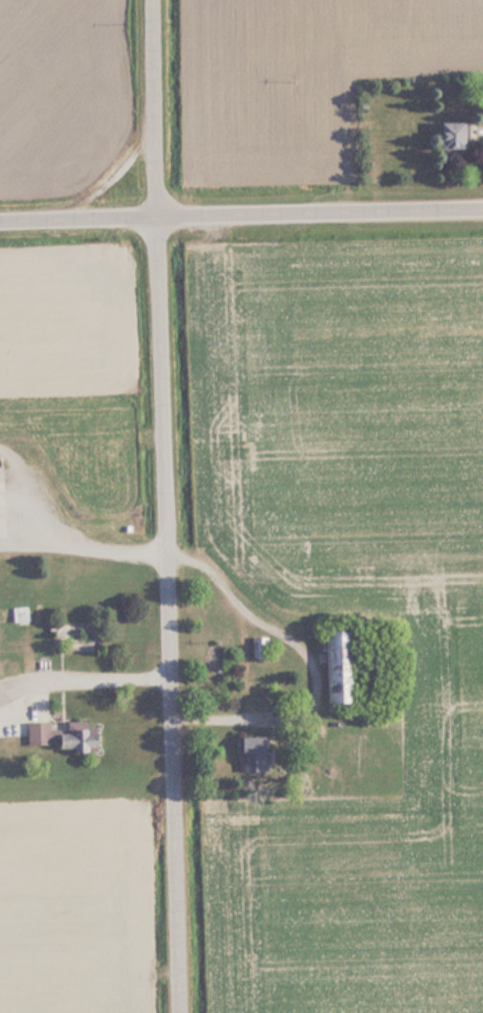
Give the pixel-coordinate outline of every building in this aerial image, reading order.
[(430,150),(464,150),(464,123),(430,123),(430,150)] [(17,620),(30,620),(30,608),(17,608),(17,620)] [(272,637),(253,637),(253,661),(272,661),(272,637)] [(32,721),(32,743),(63,743),(63,727),(55,727),(55,721),(32,721)] [(96,738),(96,726),(81,726),(81,721),(69,722),(70,749),(107,748),(107,738),(96,738)] [(274,735),(244,735),(244,771),(274,771),(274,735)]
